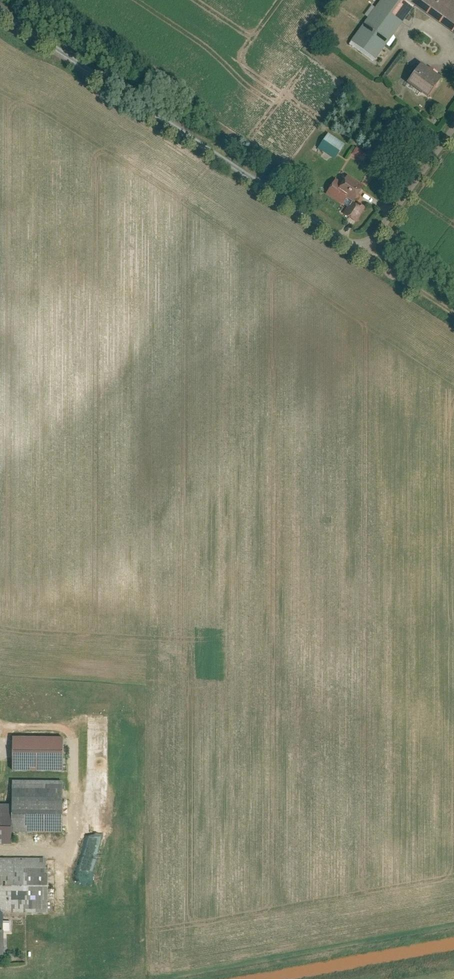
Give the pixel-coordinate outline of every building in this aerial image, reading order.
[(350,39),(376,58),(415,4),(411,1),(412,0),(379,0),(350,39)] [(411,1),(415,4),(453,33),(453,0),(412,0),(411,1)] [(442,75),(421,60),(407,80),(428,94),(442,75)] [(345,143),(328,131),(316,148),(333,160),(345,143)] [(325,194),(342,204),(347,197),(352,201),(354,198),(364,183),(347,172),(341,181),(336,178),(325,194)] [(367,206),(354,198),(352,201),(351,204),(347,205),(342,213),(357,222),(367,206)] [(63,770),(63,735),(11,735),(11,770),(63,770)] [(12,780),(11,803),(11,831),(62,832),(63,780),(12,780)] [(87,817),(103,818),(104,803),(88,802),(87,817)] [(0,803),(0,843),(11,843),(11,831),(11,803),(0,803)] [(0,858),(0,928),(3,928),(3,913),(48,913),(48,873),(45,873),(45,858),(0,858)]
